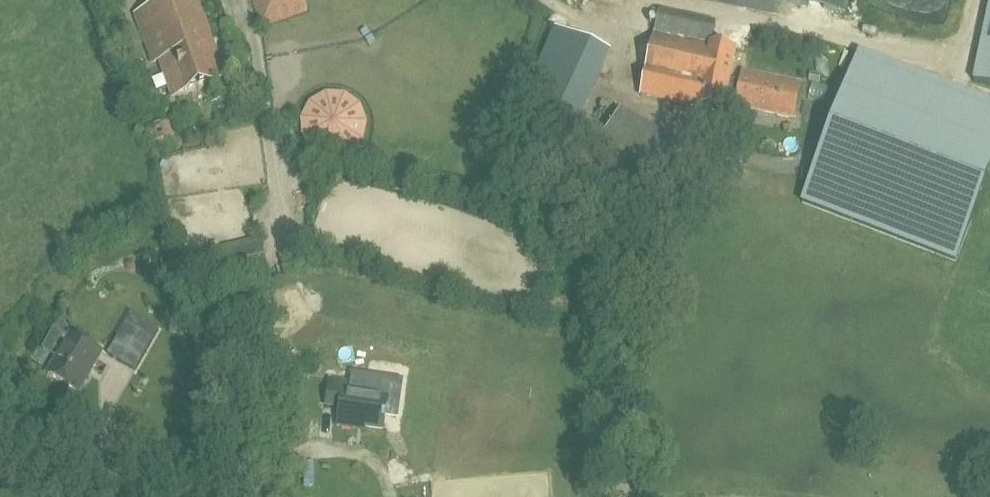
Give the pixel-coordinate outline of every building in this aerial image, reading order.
[(196,0),(181,0),(137,16),(154,62),(161,59),(173,94),(223,75),(196,0)] [(774,0),(709,0),(771,13),(774,0)] [(788,0),(844,12),(847,0),(788,0)] [(973,81),(989,85),(989,0),(973,81)] [(716,18),(660,6),(641,95),(722,112),(725,93),(737,95),(735,107),(793,119),(800,84),(742,71),(740,80),(728,78),(734,48),(711,43),(716,18)] [(802,202),(956,261),(989,172),(989,103),(859,53),(802,202)] [(147,126),(153,151),(175,146),(168,121),(147,126)] [(259,240),(162,263),(171,302),(269,279),(259,240)] [(130,339),(119,332),(106,353),(118,360),(130,339)] [(71,334),(48,374),(78,391),(101,351),(71,334)] [(340,407),(337,426),(355,428),(356,425),(384,429),(388,397),(371,395),(372,386),(329,380),(326,405),(340,407)]
